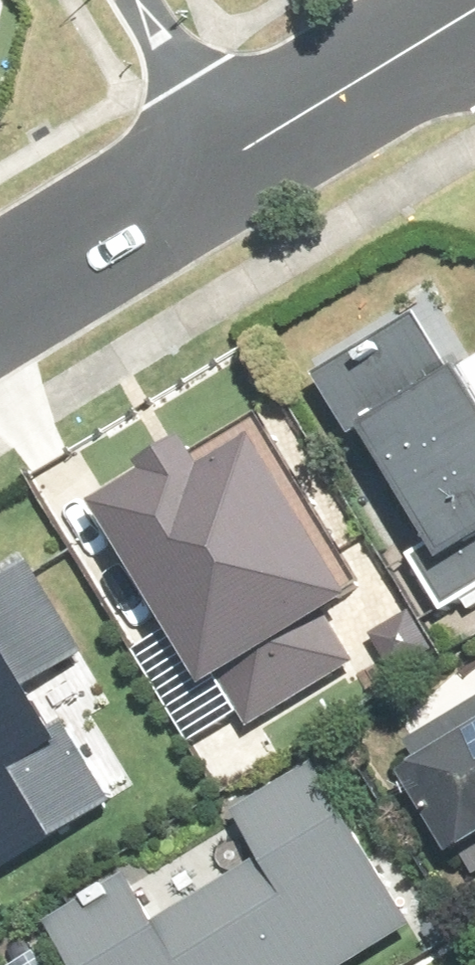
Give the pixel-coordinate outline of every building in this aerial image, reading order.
[(332,372),(440,549),(425,558),(459,612),(474,602),(474,368),(471,371),(434,311),(332,372)] [(84,500),(92,514),(192,681),(211,669),(243,723),(347,661),(321,618),(362,594),(267,436),(260,424),(192,464),(175,434),(133,459),(137,467),(84,500)] [(104,792),(59,715),(42,725),(18,685),(35,675),(82,647),(27,554),(0,570),(0,854),(104,792)] [(402,736),(411,750),(391,762),(456,863),(474,852),(474,690),(402,736)] [(442,922),(335,757),(253,810),(278,849),(172,920),(139,869),(61,920),(90,964),(376,964),(442,922)]
